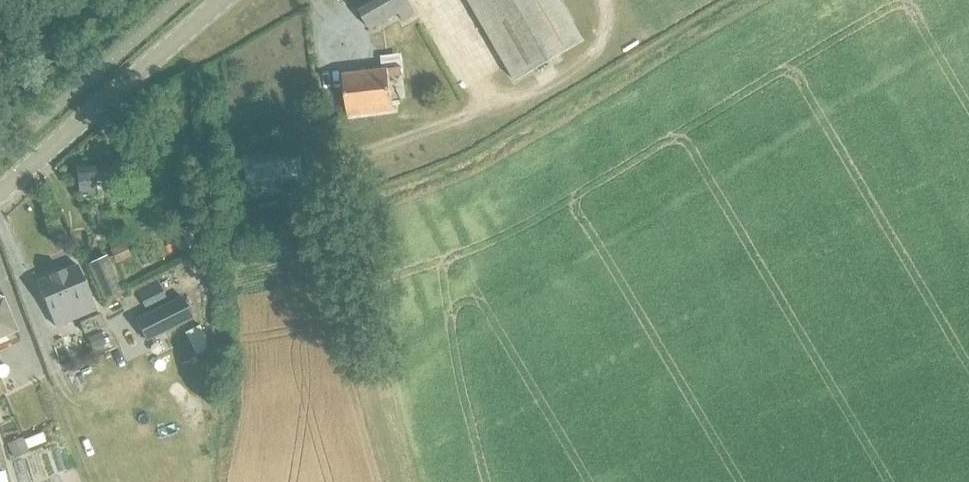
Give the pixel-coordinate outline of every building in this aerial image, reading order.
[(419,12),(412,0),(365,0),(359,4),(372,28),(400,12),(404,20),(419,12)] [(561,0),(468,0),(514,80),(584,41),(561,0)] [(405,47),(386,50),(388,61),(407,58),(405,47)] [(392,75),(406,74),(405,65),(346,72),(350,113),(396,108),(392,75)] [(121,147),(123,168),(139,167),(136,116),(126,116),(126,127),(127,146),(121,147)] [(301,141),(240,150),(248,201),(309,192),(301,141)] [(97,183),(116,181),(114,164),(78,168),(81,191),(98,189),(97,183)] [(116,263),(131,256),(125,243),(110,251),(116,263)] [(105,300),(123,292),(109,259),(91,267),(105,300)] [(50,277),(37,283),(55,326),(96,309),(78,265),(64,271),(63,269),(50,275),(50,277)] [(183,298),(136,321),(145,339),(192,316),(183,298)] [(16,332),(3,300),(0,301),(0,340),(16,332)] [(104,312),(87,316),(95,350),(112,347),(104,312)] [(206,333),(201,322),(185,330),(191,341),(206,333)] [(23,434),(9,440),(14,455),(29,449),(29,447),(46,440),(42,430),(25,437),(23,434)] [(6,470),(0,472),(0,481),(11,481),(6,470)]
